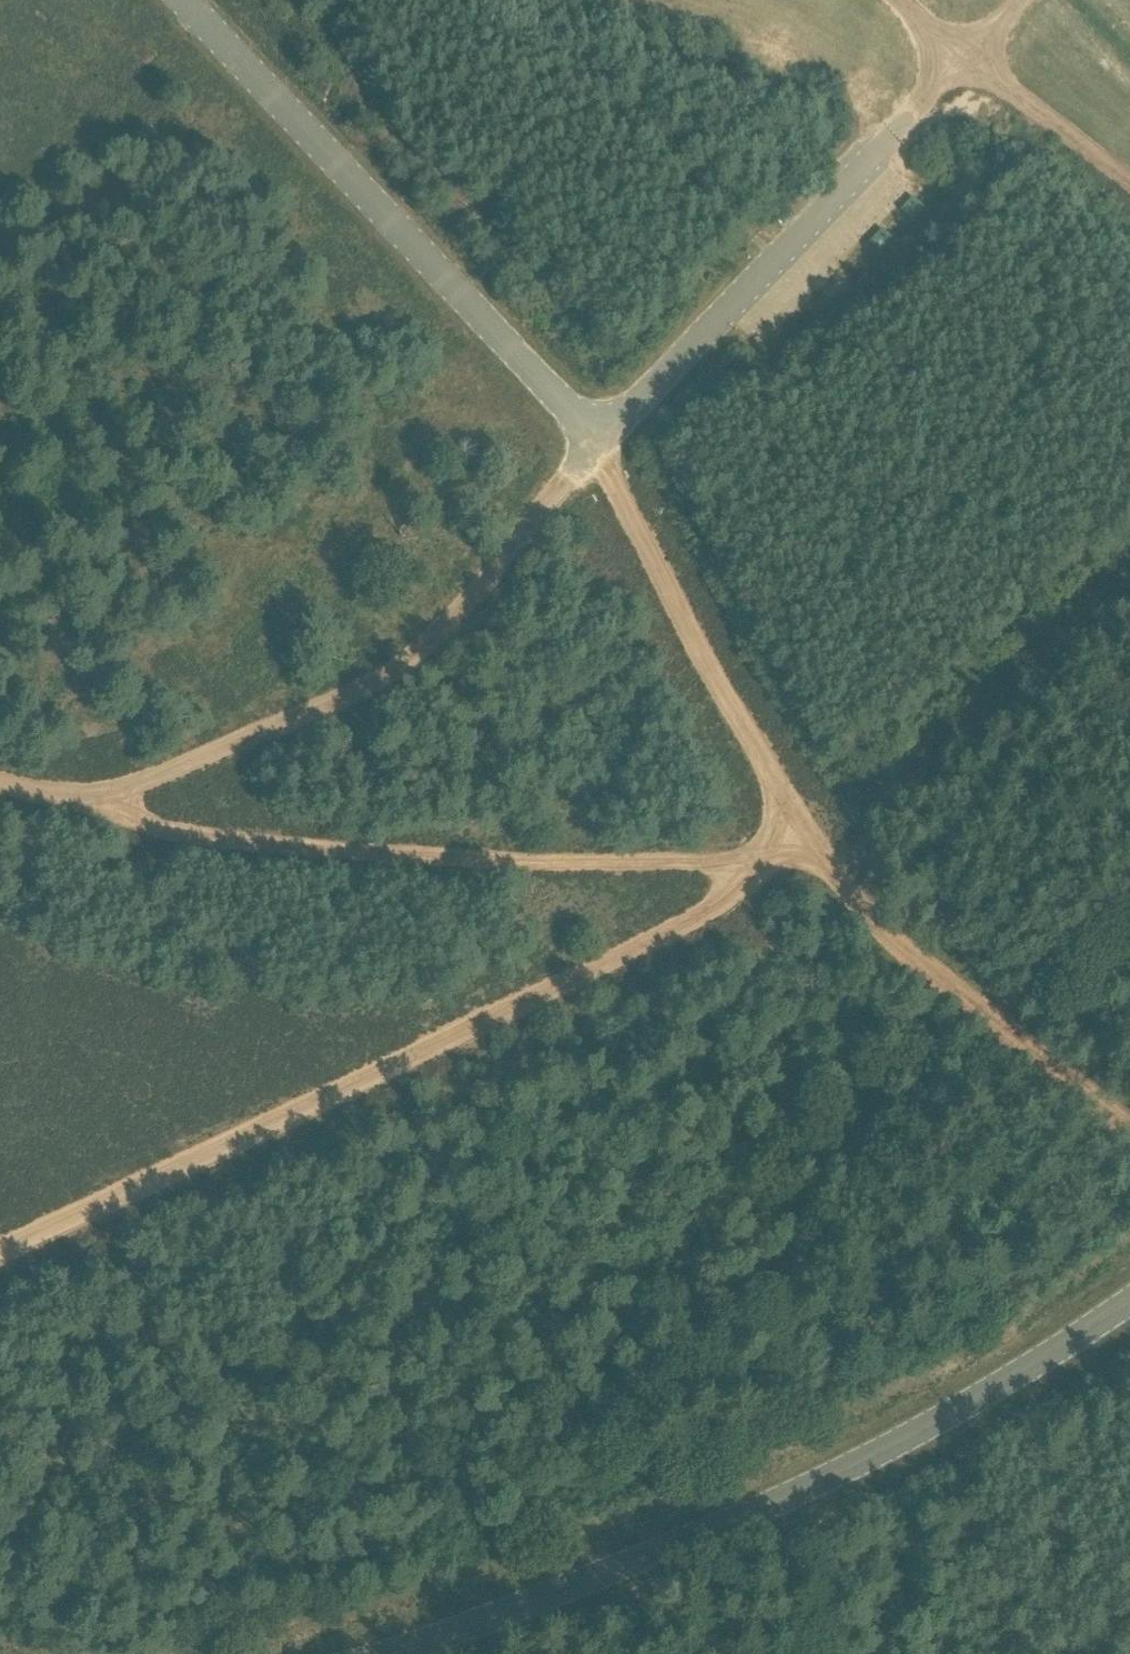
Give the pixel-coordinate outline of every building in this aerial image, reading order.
[(46,10),(39,0),(23,0),(36,17),(46,10)] [(908,183),(894,193),(901,203),(915,193),(908,183)] [(873,237),(885,224),(874,214),(862,227),(873,237)]
